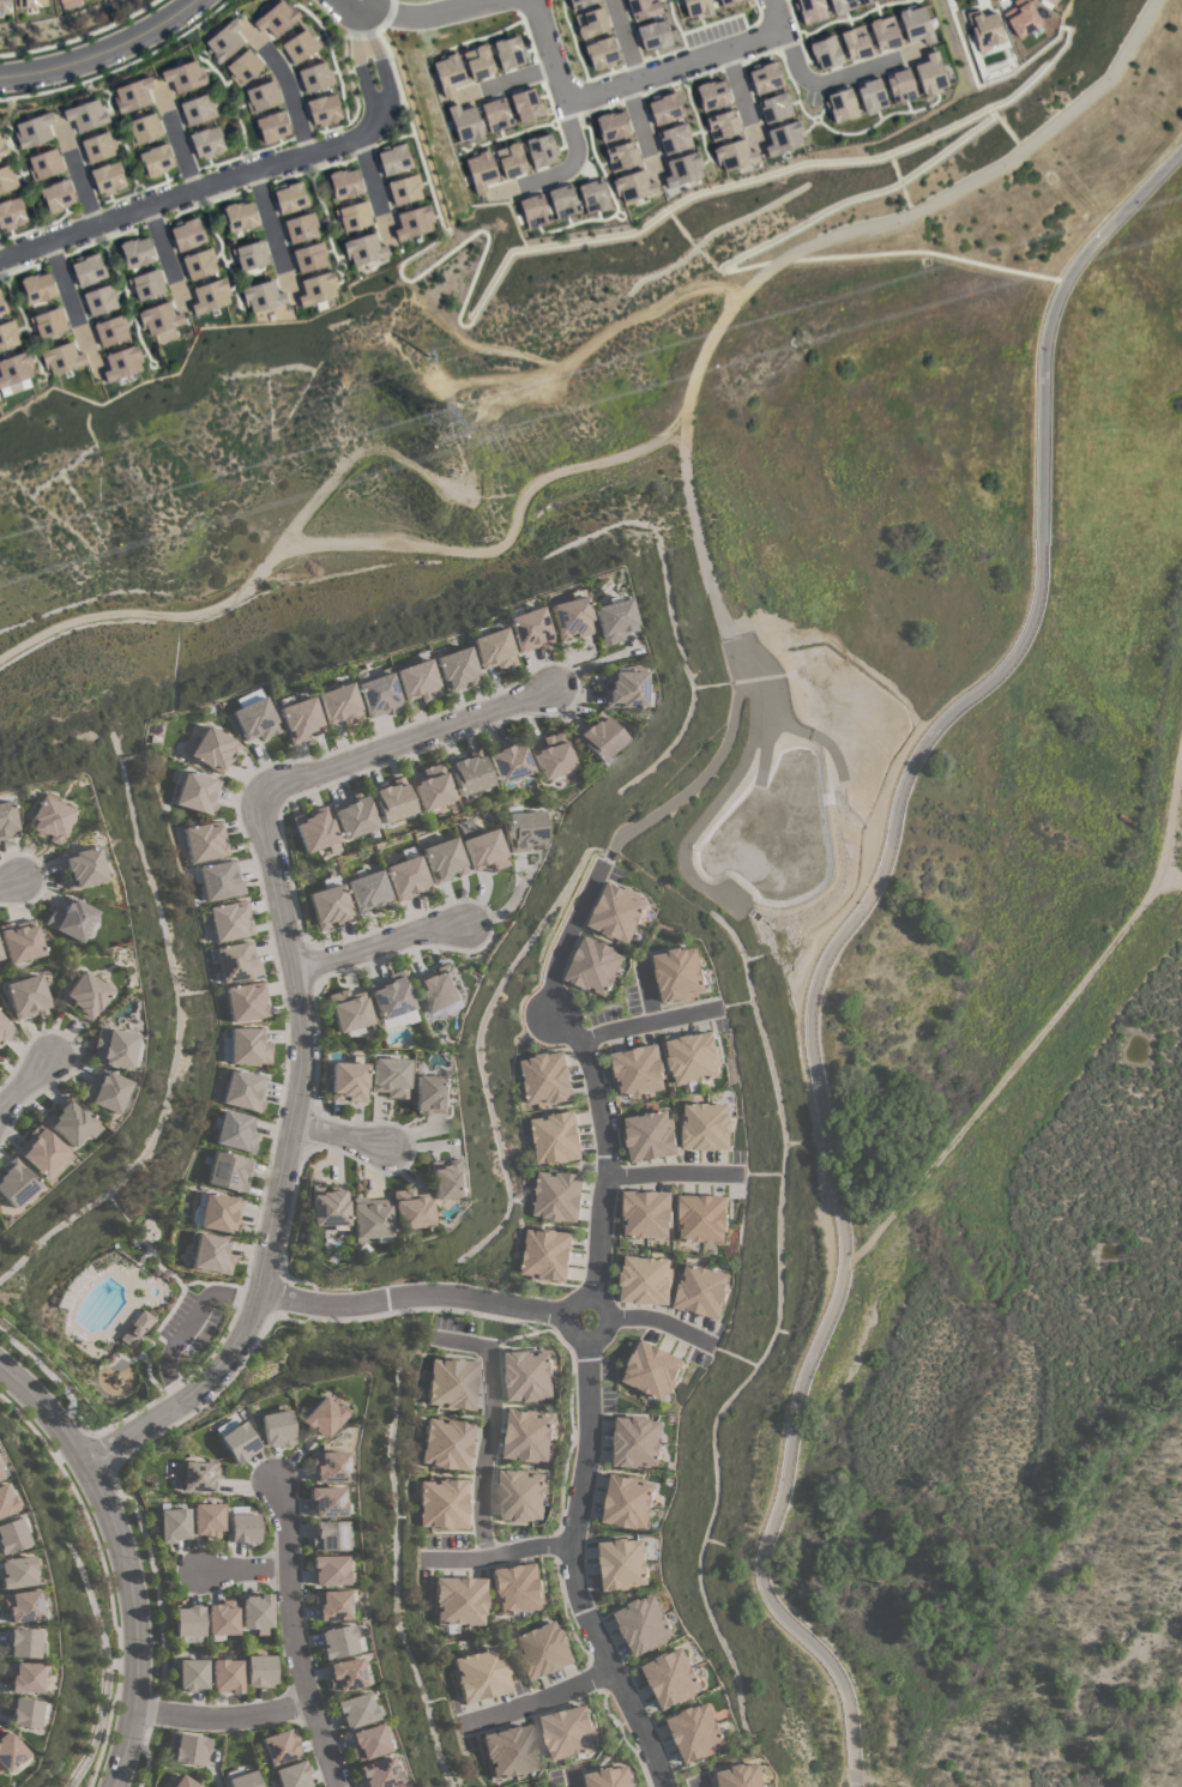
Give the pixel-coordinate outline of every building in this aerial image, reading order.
[(8,12),(0,13),(0,0),(8,0),(8,12)] [(18,10),(17,0),(46,0),(47,6),(18,10)] [(279,0),(284,6),(288,2),(298,16),(296,18),(296,19),(273,38),(264,28),(259,31),(252,23),(279,0)] [(570,11),(599,2),(598,0),(567,0),(570,11)] [(656,0),(624,0),(631,22),(660,14),(656,0)] [(711,13),(707,0),(680,0),(686,21),(711,13)] [(825,19),(821,0),(795,0),(801,25),(825,19)] [(831,15),(885,0),(827,0),(831,15)] [(922,45),(932,42),(921,5),(896,13),(905,44),(920,39),(922,45)] [(580,40),(608,30),(600,7),(571,17),(580,40)] [(894,17),(869,20),(873,50),(898,47),(894,17)] [(231,19),(239,28),(234,32),(243,43),(217,65),(206,52),(210,49),(204,42),(231,19)] [(670,44),(662,19),(634,28),(642,53),(670,44)] [(869,55),(863,26),(839,31),(846,61),(869,55)] [(304,30),(309,37),(312,36),(319,48),(291,66),(283,53),(284,52),(279,44),(304,30)] [(525,65),(517,36),(492,42),(499,71),(525,65)] [(841,64),(832,36),(808,43),(816,71),(841,64)] [(582,46),(590,70),(618,61),(610,37),(582,46)] [(494,75),(485,45),(461,52),(471,83),(494,75)] [(247,49),(252,55),(253,54),(264,66),(239,87),(229,76),(231,74),(225,67),(247,49)] [(923,55),(925,61),(911,66),(921,96),(946,88),(934,51),(923,55)] [(453,96),(451,90),(466,85),(455,54),(431,63),(443,99),(453,96)] [(170,80),(163,83),(159,72),(194,60),(197,68),(201,67),(207,83),(175,93),(170,80)] [(297,71),(324,62),(326,71),(330,70),(334,83),(304,93),(297,71)] [(746,71),(754,96),(781,87),(774,62),(746,71)] [(884,75),(890,104),(914,99),(907,70),(884,75)] [(147,77),(152,87),(145,90),(150,103),(122,114),(122,113),(119,114),(113,98),(116,97),(114,89),(147,77)] [(863,115),(886,107),(877,78),(853,86),(863,115)] [(694,87),(718,172),(757,161),(754,150),(745,152),(732,107),(730,108),(722,79),(694,87)] [(245,101),(247,99),(245,91),(271,80),(275,89),(276,87),(281,102),(249,114),(245,101)] [(488,133),(542,116),(533,87),(479,105),(488,133)] [(856,117),(849,89),(824,95),(832,123),(856,117)] [(791,116),(784,92),(756,101),(764,125),(791,116)] [(652,126),(679,120),(674,94),(646,100),(652,126)] [(180,111),(181,111),(179,104),(205,95),(209,103),(211,102),(216,116),(185,127),(180,111)] [(324,96),(324,97),(334,95),(338,105),(337,105),(340,119),(328,122),(328,125),(319,127),(318,123),(312,125),(306,102),(324,96)] [(72,119),(65,121),(61,111),(96,99),(99,107),(103,105),(109,121),(77,133),(72,119)] [(446,108),(458,145),(483,137),(473,106),(459,111),(456,105),(446,108)] [(265,117),(265,115),(283,110),(289,134),(283,135),(284,138),(273,140),(275,143),(266,145),(265,144),(263,144),(259,131),(258,131),(254,120),(265,117)] [(593,118),(601,147),(603,147),(618,203),(656,193),(653,181),(646,183),(642,168),(638,169),(623,110),(593,118)] [(23,149),(19,150),(13,133),(17,132),(14,125),(49,111),(53,122),(47,125),(52,139),(23,149)] [(153,113),(156,120),(158,120),(163,135),(132,146),(127,132),(129,132),(126,122),(153,113)] [(803,146),(795,121),(764,131),(768,145),(762,147),(766,158),(803,146)] [(691,148),(684,124),(655,132),(662,156),(691,148)] [(217,126),(221,137),(219,137),(224,150),(221,151),(221,153),(215,156),(215,153),(212,155),(213,156),(203,159),(201,157),(197,158),(189,139),(188,135),(206,128),(206,129),(217,126)] [(107,132),(110,140),(113,139),(117,152),(86,164),(80,150),(83,149),(79,141),(107,132)] [(558,161),(549,133),(523,141),(532,170),(558,161)] [(8,153),(0,157),(0,138),(2,137),(8,153)] [(527,172),(517,142),(493,150),(503,180),(527,172)] [(167,143),(174,167),(167,169),(168,170),(161,173),(161,174),(158,174),(159,176),(151,179),(150,177),(147,179),(145,174),(146,174),(143,164),(141,165),(138,155),(147,151),(147,150),(167,143)] [(376,153),(381,152),(380,147),(391,145),(391,146),(393,146),(393,145),(399,144),(400,144),(404,143),(405,147),(408,157),(409,157),(412,168),(402,170),(402,171),(382,176),(376,153)] [(55,149),(58,156),(59,155),(65,170),(32,182),(28,168),(30,167),(26,158),(55,149)] [(483,186),(497,181),(488,151),(463,159),(474,196),(485,193),(483,186)] [(703,176),(694,152),(663,162),(668,176),(661,178),(665,189),(703,176)] [(107,164),(108,165),(117,162),(121,171),(120,173),(125,186),(122,187),(122,188),(115,191),(115,189),(114,189),(114,192),(103,195),(102,192),(97,194),(90,174),(89,171),(107,164)] [(18,186),(0,193),(0,167),(7,164),(11,174),(13,173),(18,186)] [(345,198),(344,197),(333,200),(331,189),(332,189),(330,181),(328,181),(327,176),(330,175),(330,174),(338,170),(339,173),(348,169),(349,171),(356,169),(363,192),(345,198)] [(416,174),(421,188),(418,189),(421,199),(415,200),(393,206),(391,199),(390,199),(385,183),(416,174)] [(49,186),(67,179),(68,182),(74,201),(68,205),(68,206),(59,210),(60,211),(52,215),(50,213),(49,213),(43,200),(42,200),(38,189),(49,186)] [(608,208),(599,179),(576,186),(585,215),(608,208)] [(272,192),(278,191),(277,186),(287,183),(288,185),(290,185),(289,183),(296,181),(296,182),(300,182),(303,195),(306,195),(308,206),(297,209),(297,210),(279,216),(272,192)] [(577,214),(571,185),(547,190),(553,219),(577,214)] [(548,223),(542,194),(518,200),(523,223),(533,221),(534,226),(548,223)] [(4,228),(0,229),(0,203),(8,200),(19,197),(23,209),(22,209),(26,221),(23,223),(23,224),(16,227),(16,225),(14,225),(14,228),(5,231),(4,228)] [(366,200),(370,217),(369,217),(372,224),(344,233),(340,224),(338,225),(333,211),(366,200)] [(240,231),(239,230),(228,233),(225,223),(227,222),(224,213),(223,213),(222,209),(225,207),(225,206),(234,204),(234,205),(243,203),(245,204),(251,203),(257,222),(258,225),(240,231)] [(428,205),(433,222),(429,223),(432,230),(405,239),(396,242),(393,230),(399,229),(396,215),(428,205)] [(313,212),(318,227),(314,228),(318,237),(312,239),(290,244),(288,237),(287,237),(282,222),(313,212)] [(169,229),(174,228),(173,223),(183,219),(183,222),(186,222),(186,219),(191,218),(195,217),(200,231),(203,231),(205,241),(194,244),(193,248),(177,253),(169,229)] [(378,247),(385,244),(388,256),(379,259),(379,258),(352,266),(350,259),(346,260),(342,243),(345,242),(374,233),(378,247)] [(137,267),(137,266),(126,270),(122,258),(123,256),(121,250),(120,250),(119,244),(121,244),(121,243),(129,240),(129,241),(139,239),(140,240),(147,237),(155,260),(137,267)] [(240,272),(237,264),(235,264),(230,249),(263,240),(267,256),(266,256),(269,264),(240,272)] [(322,242),(326,256),(324,256),(326,265),(298,274),(296,266),(295,267),(290,252),(322,242)] [(211,248),(216,261),(213,262),(216,272),(211,274),(211,273),(188,282),(186,274),(185,274),(179,259),(211,248)] [(71,265),(76,262),(74,259),(84,255),(85,258),(86,256),(86,255),(92,253),(92,254),(97,253),(102,267),(103,266),(107,277),(95,280),(96,282),(78,288),(71,265)] [(138,302),(134,294),(132,294),(127,279),(158,268),(164,284),(162,284),(165,292),(138,302)] [(328,272),(328,273),(332,272),(337,289),(333,290),(334,296),(309,304),(300,308),(296,297),(303,295),(300,280),(328,272)] [(38,303),(37,302),(28,306),(23,294),(24,294),(22,285),(20,285),(19,280),(22,279),(22,278),(30,276),(31,277),(41,273),(41,276),(48,273),(56,296),(38,303)] [(223,278),(229,294),(225,295),(229,303),(193,316),(189,306),(197,303),(192,289),(223,278)] [(276,294),(283,292),(287,303),(277,306),(251,313),(248,306),(245,307),(240,290),(243,290),(243,289),(272,279),(276,294)] [(111,284),(116,298),(114,300),(117,308),(111,310),(111,309),(90,318),(88,310),(86,310),(80,295),(111,284)] [(168,301),(173,315),(180,313),(183,324),(174,327),(174,326),(149,336),(146,328),(143,330),(137,314),(140,313),(140,312),(168,301)] [(40,340),(36,331),(34,332),(28,318),(60,307),(66,322),(65,322),(67,330),(40,340)] [(101,348),(98,340),(97,342),(91,325),(122,314),(128,328),(125,330),(128,338),(101,348)] [(12,345),(0,350),(0,324),(12,320),(18,333),(16,334),(18,344),(13,346),(12,345)] [(71,342),(76,356),(83,354),(86,363),(52,376),(49,369),(46,370),(40,354),(43,352),(42,351),(71,342)] [(132,346),(132,348),(135,346),(141,362),(138,363),(140,370),(113,380),(114,380),(105,384),(102,373),(109,370),(104,356),(132,346)] [(6,387),(0,389),(0,376),(0,360),(28,351),(32,368),(29,369),(32,376),(5,386),(6,387)] [(591,633),(574,638),(573,633),(568,634),(569,639),(556,642),(547,605),(567,599),(566,593),(579,590),(591,633)] [(633,630),(617,634),(620,640),(599,646),(590,608),(604,604),(603,599),(614,596),(615,600),(623,598),(633,630)] [(550,642),(547,644),(547,646),(538,648),(538,646),(517,653),(502,614),(515,609),(517,614),(537,606),(550,642)] [(515,664),(505,668),(496,670),(494,665),(480,670),(469,639),(472,638),(470,630),(497,621),(500,628),(501,627),(515,664)] [(478,682),(468,686),(466,681),(459,683),(462,688),(446,694),(433,658),(465,646),(478,682)] [(440,695),(429,699),(429,700),(421,702),(418,696),(404,701),(393,670),(427,658),(440,695)] [(639,671),(639,692),(645,692),(645,706),(640,706),(640,707),(601,707),(601,689),(607,689),(607,683),(601,683),(601,671),(639,671)] [(367,718),(355,683),(388,672),(402,710),(388,714),(387,711),(367,718)] [(361,719),(350,723),(350,724),(343,726),(340,720),(326,725),(315,694),(348,682),(361,719)] [(279,731),(261,741),(258,735),(245,742),(230,712),(261,696),(279,731)] [(322,732),(313,736),(310,731),(304,733),(306,738),(289,744),(277,708),(310,696),(322,732)] [(621,739),(607,753),(610,756),(599,766),(569,735),(583,723),(586,726),(591,722),(587,718),(596,711),(621,739)] [(189,755),(189,754),(182,750),(191,736),(199,739),(207,725),(240,744),(235,754),(230,751),(227,757),(231,760),(222,775),(189,755)] [(572,768),(557,773),(560,779),(549,783),(548,777),(538,780),(527,749),(542,744),(539,738),(559,731),(572,768)] [(530,772),(497,784),(484,750),(505,742),(503,739),(512,736),(513,741),(518,739),(530,772)] [(492,785),(458,797),(445,760),(462,754),(464,760),(470,757),(468,753),(478,748),(492,785)] [(453,799),(420,811),(409,780),(423,775),(421,768),(429,766),(440,762),(453,799)] [(176,804),(186,771),(221,781),(215,803),(217,803),(215,811),(213,816),(176,804)] [(415,813),(381,825),(368,787),(385,781),(386,787),(393,785),(392,780),(402,777),(415,813)] [(55,845),(44,841),(47,837),(41,834),(38,838),(23,832),(41,792),(54,798),(52,802),(70,810),(55,845)] [(376,828),(344,840),(331,805),(351,797),(351,795),(358,792),(361,796),(364,795),(376,828)] [(16,835),(0,840),(0,801),(6,799),(16,835)] [(338,841),(304,853),(291,817),(302,814),(303,819),(310,816),(308,811),(325,805),(338,841)] [(544,849),(533,850),(532,845),(526,846),(526,850),(509,852),(505,815),(539,811),(544,849)] [(192,863),(185,828),(222,820),(225,837),(223,838),(221,839),(222,845),(227,844),(229,855),(192,863)] [(507,865),(496,869),(497,870),(489,873),(487,867),(472,871),(462,840),(494,828),(507,865)] [(468,873),(457,877),(456,871),(450,874),(451,879),(434,885),(421,849),(454,837),(468,873)] [(65,891),(62,879),(67,877),(66,871),(61,873),(56,856),(92,847),(99,846),(103,862),(97,863),(102,881),(65,891)] [(430,892),(426,893),(427,895),(418,898),(417,894),(397,901),(385,867),(417,855),(430,892)] [(206,901),(199,868),(235,859),(240,881),(243,881),(246,893),(206,901)] [(392,906),(374,913),(372,907),(357,912),(346,882),(379,870),(392,906)] [(638,924),(637,924),(634,930),(635,931),(629,943),(620,938),(619,941),(602,932),(587,925),(599,900),(602,895),(601,895),(608,881),(623,888),(625,887),(641,895),(639,899),(649,902),(638,924)] [(307,894),(342,883),(352,920),(336,925),(334,920),(327,923),(330,928),(319,931),(307,894)] [(43,924),(53,906),(58,910),(65,896),(94,912),(90,920),(95,923),(89,931),(85,929),(78,943),(43,924)] [(217,942),(213,924),(204,925),(201,910),(247,900),(251,917),(245,918),(247,925),(252,924),(254,935),(217,942)] [(11,970),(0,930),(0,925),(11,922),(12,925),(32,919),(42,955),(22,960),(24,966),(11,970)] [(620,968),(619,967),(615,973),(616,974),(607,996),(597,992),(596,995),(577,986),(578,985),(565,978),(585,935),(599,942),(601,941),(617,948),(616,950),(617,950),(616,952),(626,955),(620,968)] [(223,983),(216,948),(252,941),(257,962),(260,962),(263,974),(223,983)] [(658,982),(656,968),(653,954),(670,950),(669,949),(680,947),(680,948),(688,947),(688,948),(698,947),(701,960),(700,960),(701,967),(702,967),(707,990),(698,992),(698,996),(680,1000),(680,998),(663,1002),(658,982)] [(463,997),(444,1007),(446,1012),(434,1018),(432,1013),(432,1014),(414,979),(429,971),(432,976),(438,973),(435,968),(445,964),(463,997)] [(86,1022),(72,1013),(76,1008),(70,1004),(66,1008),(58,1002),(79,970),(108,990),(86,1022)] [(414,1008),(380,1020),(368,985),(388,978),(387,976),(399,971),(414,1008)] [(37,974),(48,1007),(43,1009),(46,1014),(36,1016),(35,1013),(14,1020),(4,985),(37,974)] [(231,1022),(225,988),(264,982),(266,998),(261,1000),(263,1006),(269,1006),(270,1016),(231,1022)] [(372,1024),(338,1033),(327,995),(346,990),(348,995),(363,991),(372,1024)] [(1,1043),(0,1042),(0,1016),(13,1031),(1,1043)] [(94,1063),(97,1049),(90,1048),(92,1038),(95,1027),(133,1034),(132,1043),(138,1045),(134,1062),(128,1059),(126,1070),(94,1063)] [(231,1064),(231,1028),(265,1028),(265,1043),(271,1043),(271,1052),(271,1063),(231,1064)] [(680,1038),(680,1037),(693,1033),(693,1034),(714,1030),(722,1065),(718,1065),(720,1076),(696,1081),(696,1080),(690,1081),(690,1082),(677,1086),(675,1076),(674,1076),(673,1069),(670,1070),(668,1057),(670,1057),(667,1040),(680,1038)] [(652,1091),(652,1089),(646,1091),(646,1093),(622,1098),(620,1088),(616,1088),(613,1070),(614,1069),(613,1061),(611,1061),(610,1052),(658,1043),(662,1059),(663,1059),(667,1077),(664,1077),(665,1088),(652,1091)] [(567,1064),(568,1064),(571,1077),(569,1077),(573,1099),(538,1106),(537,1103),(527,1104),(524,1081),(525,1080),(524,1074),(523,1074),(520,1061),(529,1058),(529,1057),(565,1050),(567,1064)] [(406,1099),(397,1099),(397,1098),(386,1098),(386,1092),(372,1092),(373,1058),(408,1059),(406,1099)] [(366,1103),(348,1101),(349,1097),(342,1097),(342,1101),(330,1101),(331,1062),(367,1063),(366,1103)] [(127,1082),(123,1092),(126,1094),(125,1095),(125,1097),(126,1099),(126,1101),(126,1105),(125,1107),(123,1109),(122,1110),(121,1110),(121,1112),(120,1112),(119,1112),(117,1113),(116,1116),(114,1113),(114,1115),(78,1099),(85,1081),(91,1083),(97,1069),(127,1082)] [(223,1103),(233,1069),(267,1079),(263,1100),(266,1100),(264,1109),(263,1109),(261,1113),(223,1103)] [(450,1113),(427,1113),(427,1116),(418,1116),(418,1111),(414,1111),(415,1075),(451,1076),(450,1113)] [(98,1128),(89,1139),(83,1134),(68,1148),(41,1121),(49,1112),(53,1117),(58,1112),(54,1107),(66,1095),(98,1128)] [(717,1149),(717,1151),(705,1151),(705,1149),(682,1148),(682,1141),(682,1112),(685,1112),(686,1103),(710,1103),(710,1104),(716,1104),(716,1103),(729,1103),(729,1112),(731,1112),(731,1119),(732,1119),(732,1131),(731,1131),(731,1149),(717,1149)] [(632,1163),(628,1147),(627,1147),(623,1128),(626,1127),(625,1117),(638,1115),(638,1116),(645,1115),(645,1113),(668,1109),(669,1118),(673,1117),(677,1136),(676,1136),(680,1153),(632,1163)] [(216,1143),(221,1129),(215,1127),(218,1117),(223,1118),(225,1110),(257,1118),(253,1133),(259,1134),(255,1143),(257,1145),(254,1154),(216,1143)] [(535,1149),(536,1149),(535,1142),(533,1142),(530,1118),(539,1117),(539,1113),(557,1111),(557,1112),(568,1111),(568,1110),(575,1110),(583,1158),(566,1160),(566,1161),(548,1164),(548,1161),(537,1163),(535,1149)] [(65,1151),(41,1177),(14,1152),(29,1135),(28,1134),(32,1127),(34,1128),(37,1124),(65,1151)] [(207,1184),(217,1149),(240,1157),(240,1155),(254,1160),(249,1177),(245,1176),(242,1182),(247,1183),(245,1194),(207,1184)] [(11,1209),(0,1197),(0,1175),(2,1172),(0,1170),(0,1167),(12,1157),(37,1185),(11,1209)] [(468,1196),(433,1200),(428,1163),(439,1161),(440,1166),(447,1165),(446,1160),(463,1158),(468,1196)] [(578,1222),(561,1220),(561,1221),(549,1219),(549,1218),(542,1217),(542,1215),(532,1214),(535,1201),(536,1201),(536,1195),(535,1195),(538,1171),(548,1172),(548,1169),(567,1171),(566,1172),(575,1173),(575,1172),(584,1173),(578,1222)] [(310,1188),(321,1187),(321,1193),(328,1193),(328,1187),(345,1187),(345,1225),(345,1231),(331,1231),(331,1226),(310,1226),(310,1188)] [(430,1226),(396,1230),(391,1191),(403,1190),(402,1189),(411,1188),(411,1195),(427,1193),(430,1226)] [(656,1237),(656,1236),(649,1236),(649,1237),(625,1237),(626,1226),(621,1226),(622,1207),(623,1207),(625,1199),(623,1199),(623,1190),(639,1190),(639,1191),(645,1191),(645,1190),(658,1190),(658,1191),(673,1191),(671,1208),(673,1208),(673,1226),(670,1226),(670,1237),(656,1237)] [(242,1200),(237,1221),(241,1222),(239,1231),(234,1230),(233,1233),(199,1227),(199,1226),(194,1225),(193,1222),(193,1220),(193,1217),(193,1214),(194,1211),(197,1207),(198,1206),(201,1193),(242,1200)] [(726,1195),(726,1212),(728,1212),(728,1225),(726,1225),(726,1231),(725,1231),(724,1240),(711,1240),(711,1239),(705,1239),(705,1240),(681,1240),(681,1231),(677,1231),(677,1212),(680,1212),(680,1203),(679,1203),(679,1195),(726,1195)] [(351,1197),(364,1197),(364,1201),(387,1200),(388,1237),(387,1237),(388,1242),(374,1243),(374,1237),(363,1238),(363,1243),(352,1243),(351,1197)] [(569,1260),(568,1260),(568,1266),(567,1281),(559,1280),(559,1279),(549,1279),(549,1280),(531,1278),(531,1275),(521,1274),(525,1249),(526,1249),(526,1243),(525,1243),(527,1228),(538,1230),(538,1227),(544,1228),(544,1230),(573,1232),(569,1260)] [(192,1268),(193,1258),(187,1257),(188,1249),(195,1250),(199,1232),(231,1239),(228,1254),(234,1255),(230,1275),(192,1268)] [(670,1304),(649,1303),(647,1304),(635,1303),(635,1302),(621,1300),(622,1285),(620,1285),(621,1272),(622,1272),(623,1264),(625,1264),(626,1255),(639,1256),(639,1257),(646,1257),(646,1256),(670,1257),(669,1267),(673,1268),(670,1304)] [(711,1268),(710,1269),(717,1272),(717,1270),(730,1273),(728,1284),(730,1284),(725,1303),(724,1303),(720,1318),(694,1312),(694,1311),(688,1309),(688,1310),(673,1306),(675,1299),(676,1299),(679,1290),(676,1290),(681,1270),(685,1272),(687,1262),(711,1268)] [(144,1334),(140,1332),(138,1336),(140,1339),(132,1348),(120,1339),(127,1328),(131,1330),(133,1327),(131,1324),(143,1310),(155,1318),(144,1334)] [(640,1389),(641,1388),(635,1385),(634,1387),(622,1381),(627,1371),(626,1371),(626,1370),(625,1369),(628,1362),(629,1362),(633,1353),(634,1353),(641,1339),(685,1360),(681,1368),(677,1375),(679,1376),(670,1394),(667,1391),(663,1400),(640,1389)] [(507,1387),(506,1375),(507,1374),(506,1352),(523,1351),(523,1350),(542,1348),(542,1352),(551,1351),(553,1374),(551,1374),(553,1382),(554,1382),(554,1395),(544,1396),(544,1397),(538,1399),(538,1401),(525,1401),(525,1400),(508,1400),(507,1387)] [(430,1359),(441,1360),(441,1358),(460,1359),(460,1360),(477,1362),(475,1389),(474,1389),(474,1395),(472,1411),(464,1409),(454,1408),(454,1409),(436,1408),(438,1405),(427,1405),(430,1359)] [(322,1438),(321,1436),(320,1438),(310,1430),(312,1429),(309,1426),(307,1429),(298,1421),(321,1396),(331,1406),(332,1406),(333,1407),(337,1403),(344,1411),(340,1414),(343,1415),(322,1438)] [(259,1415),(276,1412),(276,1408),(285,1406),(285,1411),(288,1409),(294,1444),(279,1447),(278,1443),(278,1447),(269,1448),(267,1445),(265,1447),(259,1415)] [(551,1439),(550,1448),(551,1448),(549,1461),(539,1460),(538,1462),(520,1460),(520,1459),(503,1457),(507,1430),(508,1430),(508,1424),(509,1408),(518,1409),(518,1411),(527,1411),(527,1409),(545,1411),(545,1415),(555,1417),(551,1439)] [(465,1471),(450,1468),(450,1469),(436,1468),(438,1466),(430,1466),(430,1463),(421,1462),(423,1449),(424,1449),(426,1443),(424,1442),(428,1418),(438,1420),(438,1417),(457,1419),(456,1421),(466,1423),(466,1421),(474,1423),(465,1471)] [(661,1435),(659,1435),(659,1441),(661,1441),(659,1466),(650,1465),(650,1468),(614,1466),(615,1444),(614,1444),(615,1431),(616,1417),(652,1418),(652,1420),(662,1420),(661,1435)] [(259,1447),(257,1448),(258,1450),(248,1456),(249,1457),(245,1460),(245,1461),(239,1466),(237,1465),(236,1466),(218,1437),(230,1430),(229,1429),(242,1421),(259,1447)] [(314,1483),(314,1475),(313,1475),(313,1468),(310,1468),(310,1456),(313,1456),(313,1453),(345,1453),(345,1454),(349,1454),(349,1463),(345,1463),(345,1481),(314,1483)] [(182,1491),(185,1462),(216,1463),(216,1467),(218,1467),(217,1479),(212,1479),(212,1481),(213,1481),(213,1492),(182,1491)] [(499,1504),(497,1504),(497,1492),(500,1492),(500,1469),(517,1469),(536,1469),(536,1473),(545,1473),(544,1497),(543,1505),(545,1505),(544,1519),(535,1519),(535,1520),(529,1520),(529,1521),(515,1521),(515,1519),(499,1519),(499,1504)] [(611,1473),(619,1474),(619,1475),(627,1477),(628,1475),(646,1478),(646,1481),(656,1484),(651,1508),(650,1508),(649,1514),(650,1514),(649,1528),(638,1526),(638,1527),(637,1527),(637,1528),(619,1526),(619,1525),(603,1521),(611,1473)] [(420,1513),(421,1513),(421,1507),(420,1507),(420,1481),(430,1481),(430,1478),(448,1478),(448,1480),(458,1480),(458,1479),(466,1479),(466,1496),(465,1496),(465,1502),(466,1502),(466,1528),(448,1528),(448,1529),(432,1529),(432,1527),(420,1527),(420,1513)] [(17,1509),(0,1517),(0,1484),(6,1481),(11,1491),(12,1490),(14,1495),(11,1497),(11,1498),(16,1496),(19,1504),(16,1507),(17,1509)] [(340,1487),(342,1501),(343,1504),(346,1504),(348,1514),(343,1514),(343,1516),(313,1517),(313,1504),(309,1504),(309,1499),(308,1499),(308,1487),(340,1487)] [(194,1504),(222,1504),(223,1535),(219,1535),(219,1538),(209,1539),(207,1535),(201,1537),(201,1535),(194,1535),(194,1504)] [(159,1510),(173,1510),(173,1509),(188,1509),(189,1539),(176,1539),(176,1544),(161,1544),(159,1510)] [(230,1515),(258,1514),(258,1543),(253,1543),(253,1546),(245,1546),(245,1545),(241,1545),(241,1544),(236,1544),(236,1543),(230,1543),(230,1515)] [(28,1544),(0,1554),(0,1524),(18,1517),(19,1519),(23,1517),(26,1526),(22,1528),(28,1544)] [(344,1522),(344,1539),(349,1539),(349,1548),(344,1548),(344,1551),(313,1551),(313,1547),(309,1547),(309,1537),(314,1537),(314,1533),(313,1533),(313,1522),(344,1522)] [(599,1543),(615,1540),(615,1539),(634,1537),(634,1540),(645,1539),(646,1552),(645,1552),(646,1560),(647,1560),(650,1583),(640,1584),(640,1588),(622,1590),(622,1588),(613,1589),(604,1590),(599,1543)] [(1,1589),(0,1584),(0,1578),(4,1577),(2,1574),(0,1574),(0,1563),(1,1563),(1,1560),(30,1556),(31,1558),(36,1558),(37,1568),(32,1568),(32,1570),(31,1571),(34,1584),(1,1589)] [(343,1556),(344,1570),(345,1570),(345,1572),(350,1572),(350,1582),(345,1582),(345,1584),(315,1586),(315,1583),(313,1583),(313,1571),(315,1571),(315,1568),(312,1568),(310,1557),(343,1556)] [(506,1566),(506,1569),(512,1568),(512,1566),(538,1562),(541,1578),(542,1578),(544,1596),(542,1596),(544,1607),(531,1610),(530,1608),(500,1614),(499,1605),(495,1606),(492,1587),(494,1587),(490,1570),(506,1566)] [(486,1595),(484,1614),(483,1614),(482,1625),(469,1624),(462,1623),(462,1624),(438,1624),(438,1614),(434,1614),(435,1577),(484,1578),(484,1595),(486,1595)] [(10,1623),(8,1616),(7,1616),(6,1608),(4,1610),(1,1599),(5,1598),(5,1594),(35,1590),(36,1590),(40,1590),(41,1600),(37,1600),(40,1618),(10,1623)] [(346,1590),(346,1592),(351,1592),(351,1601),(346,1601),(348,1619),(318,1622),(316,1610),(318,1610),(318,1607),(313,1607),(312,1595),(315,1595),(314,1592),(346,1590)] [(626,1637),(625,1637),(619,1626),(620,1625),(614,1612),(646,1596),(646,1598),(656,1593),(662,1606),(661,1606),(664,1612),(675,1634),(667,1637),(668,1640),(635,1656),(626,1637)] [(242,1599),(245,1599),(245,1596),(255,1596),(255,1599),(259,1599),(259,1594),(271,1594),(271,1628),(267,1628),(267,1635),(257,1636),(257,1629),(242,1629),(242,1599)] [(207,1605),(219,1605),(222,1605),(221,1600),(233,1600),(233,1602),(236,1602),(237,1635),(224,1635),(224,1641),(212,1641),(212,1636),(209,1636),(207,1605)] [(203,1636),(175,1637),(174,1608),(175,1608),(175,1605),(187,1605),(187,1607),(189,1607),(189,1605),(200,1605),(200,1606),(203,1606),(203,1636)] [(515,1647),(519,1646),(515,1637),(537,1628),(538,1629),(544,1625),(556,1619),(561,1629),(561,1628),(563,1634),(566,1632),(572,1644),(569,1646),(575,1661),(562,1667),(563,1667),(551,1673),(550,1672),(531,1680),(515,1647)] [(322,1660),(320,1648),(324,1648),(324,1644),(321,1646),(318,1632),(320,1632),(320,1631),(349,1624),(350,1628),(355,1626),(356,1635),(352,1636),(352,1638),(351,1638),(355,1653),(322,1660)] [(37,1631),(36,1642),(41,1642),(41,1656),(36,1656),(36,1659),(4,1656),(5,1643),(7,1644),(7,1642),(5,1642),(6,1632),(8,1632),(8,1629),(37,1631)] [(484,1698),(463,1704),(453,1668),(456,1668),(453,1660),(476,1653),(476,1654),(483,1652),(483,1650),(496,1647),(500,1658),(502,1656),(503,1665),(511,1691),(484,1698)] [(657,1695),(655,1690),(653,1690),(641,1666),(667,1653),(665,1653),(673,1649),(674,1652),(683,1647),(704,1688),(694,1691),(696,1695),(680,1702),(680,1701),(671,1706),(664,1710),(657,1695)] [(246,1656),(273,1655),(273,1688),(263,1688),(263,1685),(259,1685),(260,1688),(251,1688),(251,1685),(247,1685),(246,1656)] [(357,1658),(361,1676),(366,1674),(367,1684),(363,1684),(363,1686),(332,1692),(331,1689),(328,1690),(326,1678),(328,1678),(327,1671),(328,1671),(327,1664),(357,1658)] [(206,1660),(206,1689),(192,1689),(192,1692),(179,1692),(179,1660),(206,1660)] [(212,1660),(227,1660),(227,1661),(241,1660),(241,1694),(230,1694),(230,1692),(215,1692),(215,1690),(212,1690),(212,1660)] [(8,1691),(8,1680),(10,1680),(10,1678),(5,1678),(6,1666),(8,1666),(8,1662),(41,1665),(41,1666),(44,1666),(44,1676),(40,1676),(38,1694),(8,1691)] [(364,1691),(369,1704),(370,1708),(374,1706),(378,1715),(374,1716),(375,1719),(346,1728),(345,1726),(344,1727),(340,1716),(342,1715),(340,1713),(337,1714),(333,1702),(364,1691)] [(8,1725),(8,1719),(10,1710),(7,1710),(7,1703),(11,1703),(12,1698),(40,1702),(38,1704),(43,1704),(41,1719),(36,1719),(35,1729),(8,1725)] [(667,1719),(682,1713),(682,1711),(698,1703),(699,1704),(700,1704),(700,1706),(708,1702),(714,1714),(713,1715),(717,1721),(718,1721),(728,1743),(718,1746),(719,1750),(702,1757),(701,1756),(694,1759),(694,1761),(687,1763),(667,1719)] [(587,1704),(590,1713),(589,1713),(591,1721),(592,1721),(597,1739),(593,1739),(596,1749),(553,1759),(550,1751),(549,1751),(549,1750),(548,1750),(543,1732),(544,1732),(541,1715),(587,1704)] [(378,1723),(382,1740),(387,1739),(391,1749),(386,1750),(387,1751),(357,1762),(356,1758),(352,1758),(349,1747),(354,1746),(352,1744),(349,1733),(378,1723)] [(502,1731),(502,1729),(515,1726),(515,1727),(529,1725),(532,1740),(535,1740),(537,1752),(536,1753),(537,1759),(536,1759),(538,1769),(525,1773),(524,1771),(518,1773),(518,1774),(494,1780),(493,1770),(489,1771),(481,1735),(502,1731)] [(270,1765),(260,1739),(291,1728),(293,1732),(294,1731),(297,1741),(295,1743),(297,1749),(296,1749),(298,1756),(270,1765)] [(4,1773),(0,1769),(0,1734),(2,1732),(4,1733),(6,1732),(25,1755),(23,1757),(26,1761),(13,1773),(10,1768),(4,1773)] [(210,1739),(210,1740),(211,1740),(210,1747),(209,1747),(207,1753),(206,1753),(204,1764),(201,1764),(201,1767),(173,1762),(175,1747),(177,1733),(210,1739)] [(398,1783),(387,1786),(365,1786),(362,1781),(366,1780),(364,1776),(360,1779),(356,1767),(387,1756),(392,1769),(393,1769),(393,1771),(398,1770),(402,1780),(397,1781),(398,1783)] [(306,1774),(310,1786),(280,1786),(275,1770),(304,1759),(309,1773),(306,1774)] [(766,1782),(767,1786),(720,1786),(719,1786),(720,1785),(717,1771),(732,1767),(732,1765),(744,1763),(744,1764),(752,1762),(752,1764),(761,1762),(765,1775),(764,1776),(765,1782),(766,1782)] [(634,1786),(587,1786),(584,1774),(601,1770),(601,1769),(620,1764),(620,1767),(629,1765),(632,1779),(633,1786),(634,1786)] [(254,1770),(260,1786),(230,1786),(228,1779),(254,1770)] [(181,1774),(200,1786),(172,1786),(181,1774)]
